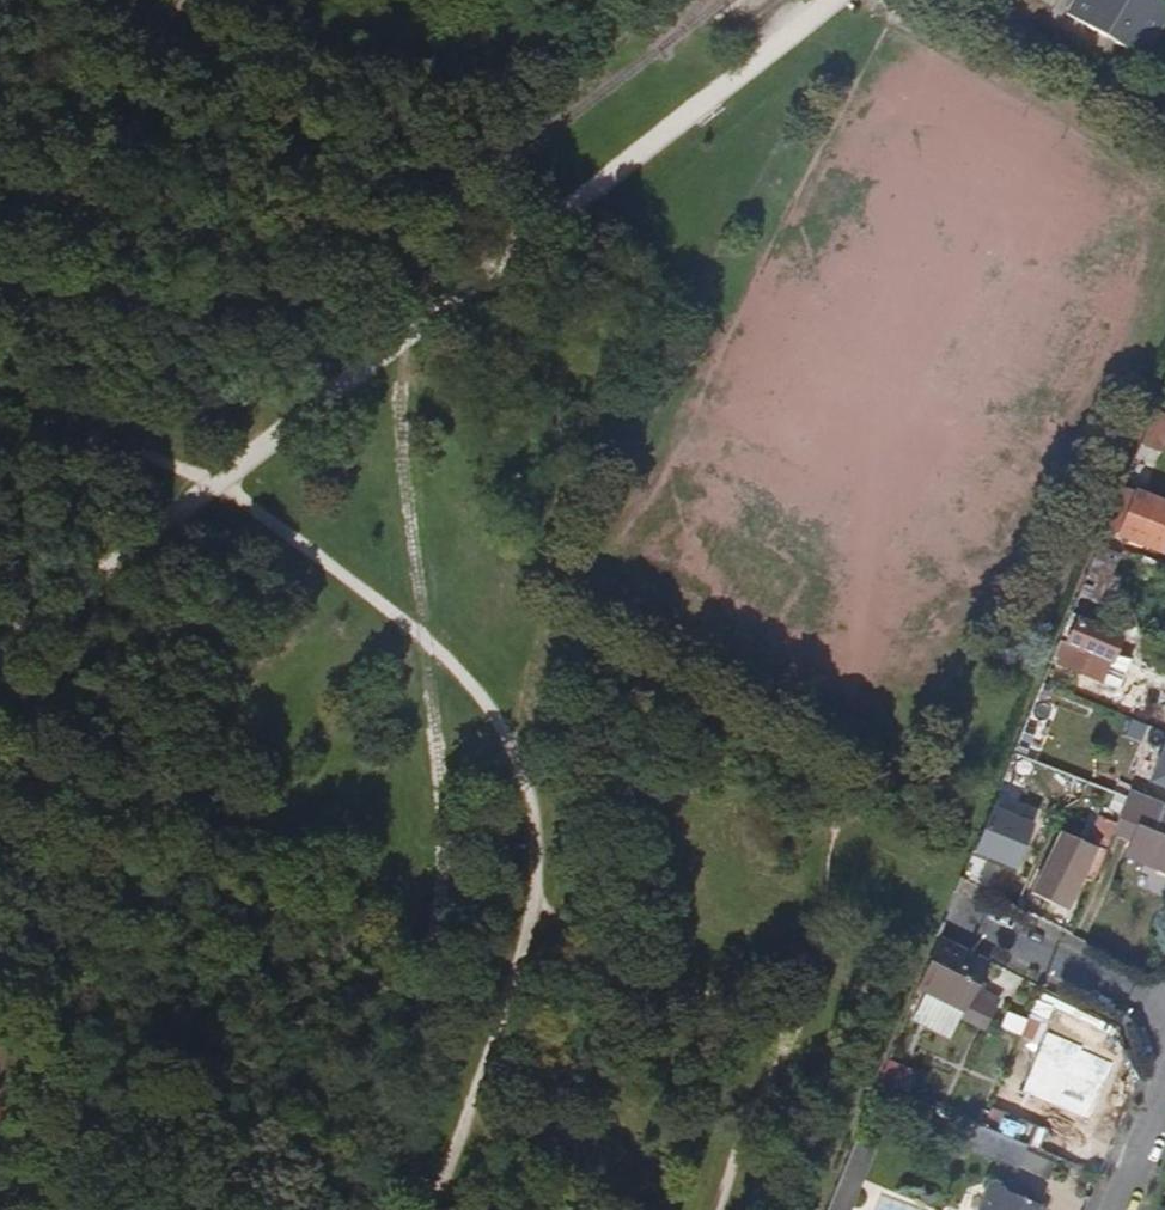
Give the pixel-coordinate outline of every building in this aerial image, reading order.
[(1074,6),(1145,56),(1164,28),(1164,1),(1164,0),(1078,0),(1074,6)] [(1164,444),(1164,415),(1154,411),(1141,444),(1161,452),(1164,444)] [(1164,540),(1164,500),(1139,489),(1137,496),(1129,493),(1125,503),(1120,501),(1108,530),(1160,552),(1164,540)] [(1120,580),(1110,576),(1119,554),(1099,545),(1079,594),(1109,607),(1120,580)] [(1110,662),(1121,639),(1077,620),(1059,664),(1102,683),(1110,662)] [(1118,690),(1127,670),(1110,662),(1102,683),(1118,690)] [(1048,702),(1054,689),(1042,684),(1037,698),(1048,702)] [(1052,758),(1070,715),(1058,710),(1059,707),(1048,702),(1037,698),(1016,750),(1044,762),(1047,756),(1052,758)] [(1148,779),(1164,786),(1164,740),(1148,779)] [(1080,800),(1088,784),(1020,755),(1007,785),(1023,792),(1029,778),(1080,800)] [(1130,790),(1131,786),(1119,781),(1114,791),(1127,797),(1130,790)] [(1163,811),(1164,805),(1130,790),(1127,797),(1116,824),(1113,831),(1130,838),(1124,854),(1164,871),(1164,812),(1163,811)] [(1018,869),(1036,820),(992,803),(973,852),(1018,869)] [(1066,909),(1082,877),(1093,882),(1113,831),(1116,824),(1094,814),(1087,831),(1094,834),(1090,844),(1064,831),(1034,893),(1066,909)] [(977,987),(989,960),(940,936),(920,986),(967,1009),(963,1016),(988,1027),(1001,999),(977,987)] [(1037,1043),(1046,1021),(1030,1014),(1021,1036),(1037,1043)] [(1067,1095),(1042,1081),(1049,1069),(1031,1059),(1007,1101),(1042,1121),(1047,1112),(1055,1117),(1056,1114),(1063,1118),(1072,1102),(1065,1098),(1067,1095)] [(907,1083),(903,1073),(887,1067),(881,1080),(911,1093),(913,1085),(907,1083)] [(1047,1131),(991,1109),(984,1126),(1025,1143),(1040,1149),(1047,1131)] [(1025,1143),(984,1126),(969,1120),(964,1134),(1010,1153),(1009,1155),(1019,1159),(1025,1143)] [(863,1171),(846,1164),(827,1209),(847,1209),(863,1171)] [(1037,1208),(1020,1201),(1023,1193),(1004,1185),(1002,1189),(990,1184),(983,1204),(986,1205),(984,1209),(1036,1209),(1037,1208)]
